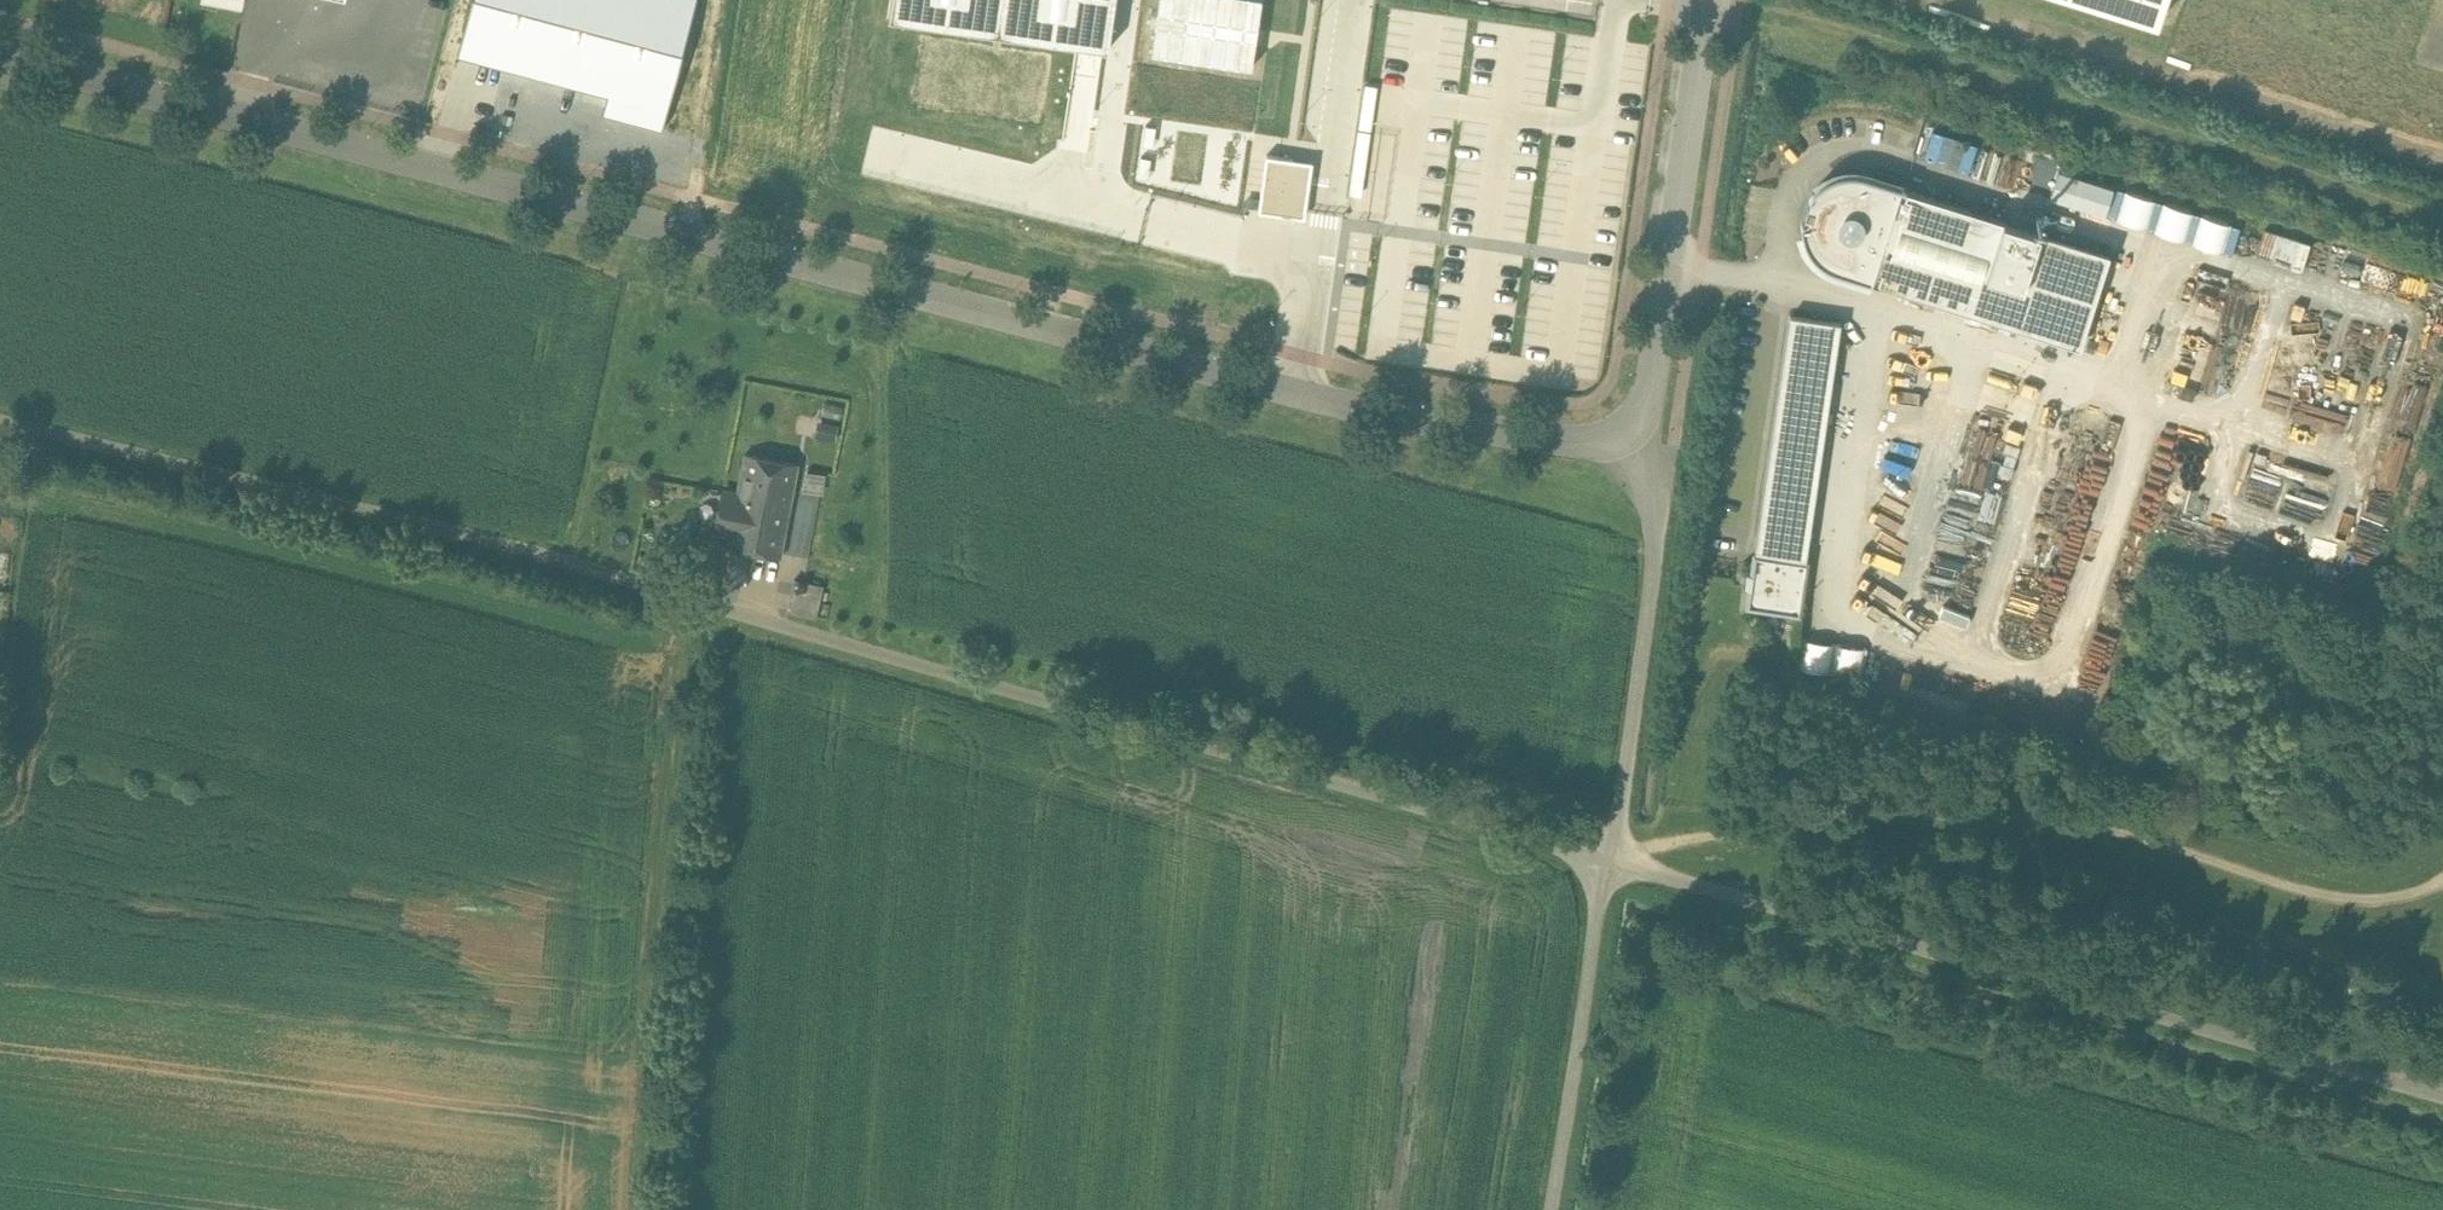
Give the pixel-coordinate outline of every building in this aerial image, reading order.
[(458,53),(608,93),(603,111),(664,127),(698,0),(472,0),(458,53)] [(1933,127),(1923,154),(1971,172),(1981,144),(1933,127)] [(1255,132),(1249,177),(1256,178),(1262,133),(1255,132)] [(1264,132),(1262,148),(1309,155),(1311,139),(1264,132)] [(1302,211),(1308,156),(1261,151),(1255,206),(1302,211)] [(1818,259),(1833,269),(1873,282),(1873,281),(1902,188),(1902,187),(1862,174),(1844,174),(1827,180),(1813,192),(1804,208),(1802,227),(1807,244),(1818,259)] [(2114,186),(2106,215),(2233,250),(2241,221),(2114,186)] [(2040,231),(1902,188),(1873,281),(2011,324),(2040,231)] [(2256,252),(2304,267),(2313,240),(2265,225),(2256,252)] [(2110,253),(2040,231),(2011,324),(2080,346),(2110,253)] [(1791,315),(1756,553),(1806,560),(1841,322),(1791,315)] [(2193,397),(2199,376),(2172,368),(2166,390),(2193,397)] [(799,463),(746,453),(738,495),(766,501),(765,510),(774,512),(774,515),(788,518),(799,463)] [(815,512),(824,472),(803,467),(793,507),(815,512)] [(766,501),(738,495),(728,543),(728,545),(749,549),(781,555),(788,518),(774,515),(774,512),(765,510),(766,501)] [(749,549),(728,545),(728,543),(721,542),(714,575),(742,581),(749,549)] [(1806,560),(1756,553),(1749,603),(1799,611),(1806,561),(1806,560)] [(824,585),(796,579),(792,595),(820,601),(824,585)] [(820,601),(792,595),(789,610),(817,616),(820,601)] [(1861,674),(1865,645),(1806,636),(1802,666),(1861,674)]
